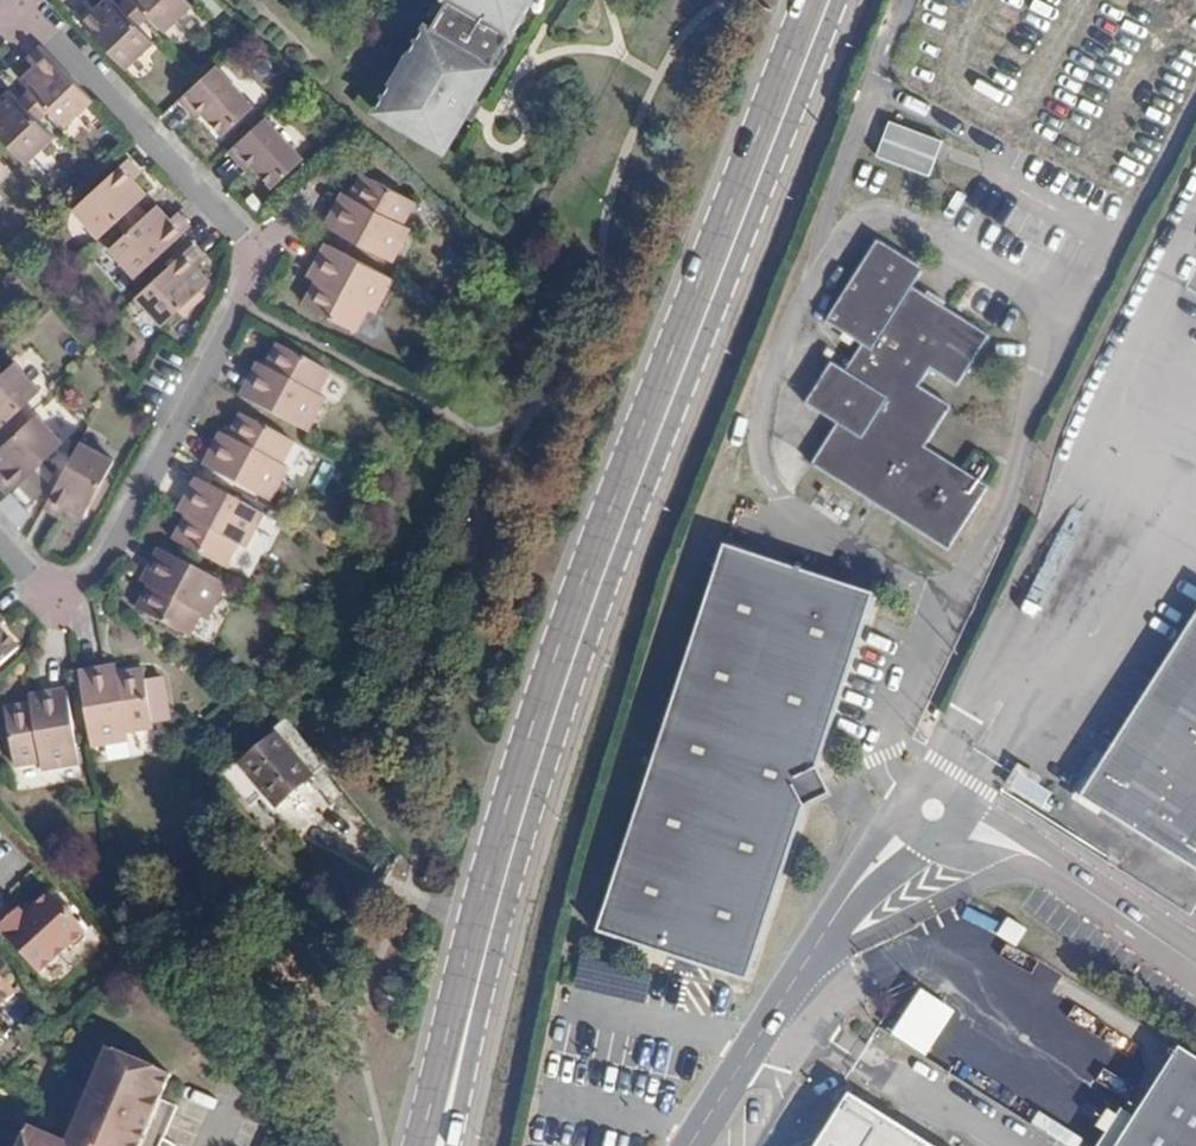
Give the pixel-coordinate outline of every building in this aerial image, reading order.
[(159,42),(186,17),(171,0),(119,0),(159,42)] [(458,5),(430,52),(421,47),(402,82),(410,87),(399,107),(388,101),(371,131),(432,168),(456,127),(465,132),(472,120),(463,115),(481,83),(488,85),(504,58),(512,58),(546,1),(545,0),(451,0),(458,5)] [(1116,62),(1155,81),(1195,0),(1147,0),(1116,62)] [(145,52),(103,6),(89,19),(81,12),(67,24),(119,79),(145,52)] [(1138,141),(928,37),(908,76),(1118,180),(1138,141)] [(29,75),(13,89),(56,136),(84,111),(35,56),(22,67),(29,75)] [(243,122),(205,80),(169,113),(179,125),(185,120),(212,150),(243,122)] [(2,98),(0,100),(0,153),(18,172),(46,145),(2,98)] [(928,178),(942,144),(890,124),(876,158),(928,178)] [(291,174),(253,132),(217,166),(227,178),(233,172),(260,203),(291,174)] [(92,248),(140,205),(126,189),(132,184),(120,169),(66,219),(92,248)] [(398,239),(391,235),(403,213),(351,185),(339,206),(333,203),(315,237),(380,272),(398,239)] [(148,215),(101,257),(129,287),(183,239),(171,225),(163,232),(148,215)] [(806,405),(837,425),(811,464),(943,551),(984,490),(921,449),(947,410),(918,391),(929,375),(953,391),(988,339),(945,310),(948,306),(929,293),(926,299),(913,291),(925,273),(881,244),(827,326),(861,349),(846,372),(834,364),(806,405)] [(344,344),(358,318),(365,322),(382,292),(315,255),(298,286),(306,290),(292,316),(344,344)] [(129,307),(156,335),(202,292),(190,279),(196,272),(183,256),(129,307)] [(270,356),(258,380),(249,375),(232,406),(299,441),(315,410),(307,406),(320,381),(270,356)] [(35,398),(9,369),(0,378),(0,430),(35,398)] [(31,421),(0,450),(0,502),(57,450),(31,421)] [(233,422),(220,446),(213,442),(196,475),(262,509),(279,477),(272,473),(285,449),(233,422)] [(77,523),(108,467),(73,448),(37,513),(53,523),(58,515),(77,523)] [(180,523),(167,547),(218,575),(231,551),(238,555),(255,523),(188,486),(171,518),(180,523)] [(744,993),(801,814),(830,799),(814,773),(872,599),(717,546),(590,939),(744,993)] [(219,590),(151,557),(134,591),(141,595),(130,615),(182,644),(194,621),(202,625),(219,590)] [(1076,801),(1195,877),(1195,614),(1076,801)] [(15,655),(0,639),(0,668),(15,655)] [(161,721),(154,681),(137,683),(135,673),(110,677),(109,669),(72,675),(84,751),(121,745),(120,736),(145,732),(144,724),(161,721)] [(58,692),(24,698),(26,709),(0,712),(0,715),(8,769),(36,765),(37,774),(71,768),(58,692)] [(246,785),(272,813),(324,767),(283,718),(268,731),(274,738),(243,765),(238,757),(224,769),(241,789),(246,785)] [(1046,806),(1054,788),(1019,773),(1011,791),(1046,806)] [(0,929),(0,930),(41,976),(71,948),(79,948),(87,940),(86,930),(51,894),(23,919),(18,912),(0,929)] [(0,975),(0,1009),(17,993),(0,975)] [(893,1036),(928,1057),(957,1010),(922,988),(893,1036)] [(1194,1048),(1131,1145),(1195,1145),(1195,1050),(1194,1048)] [(171,1081),(107,1056),(70,1145),(145,1145),(171,1081)] [(864,1094),(835,1141),(832,1145),(946,1145),(864,1094)] [(26,1134),(21,1145),(57,1145),(26,1134)]
